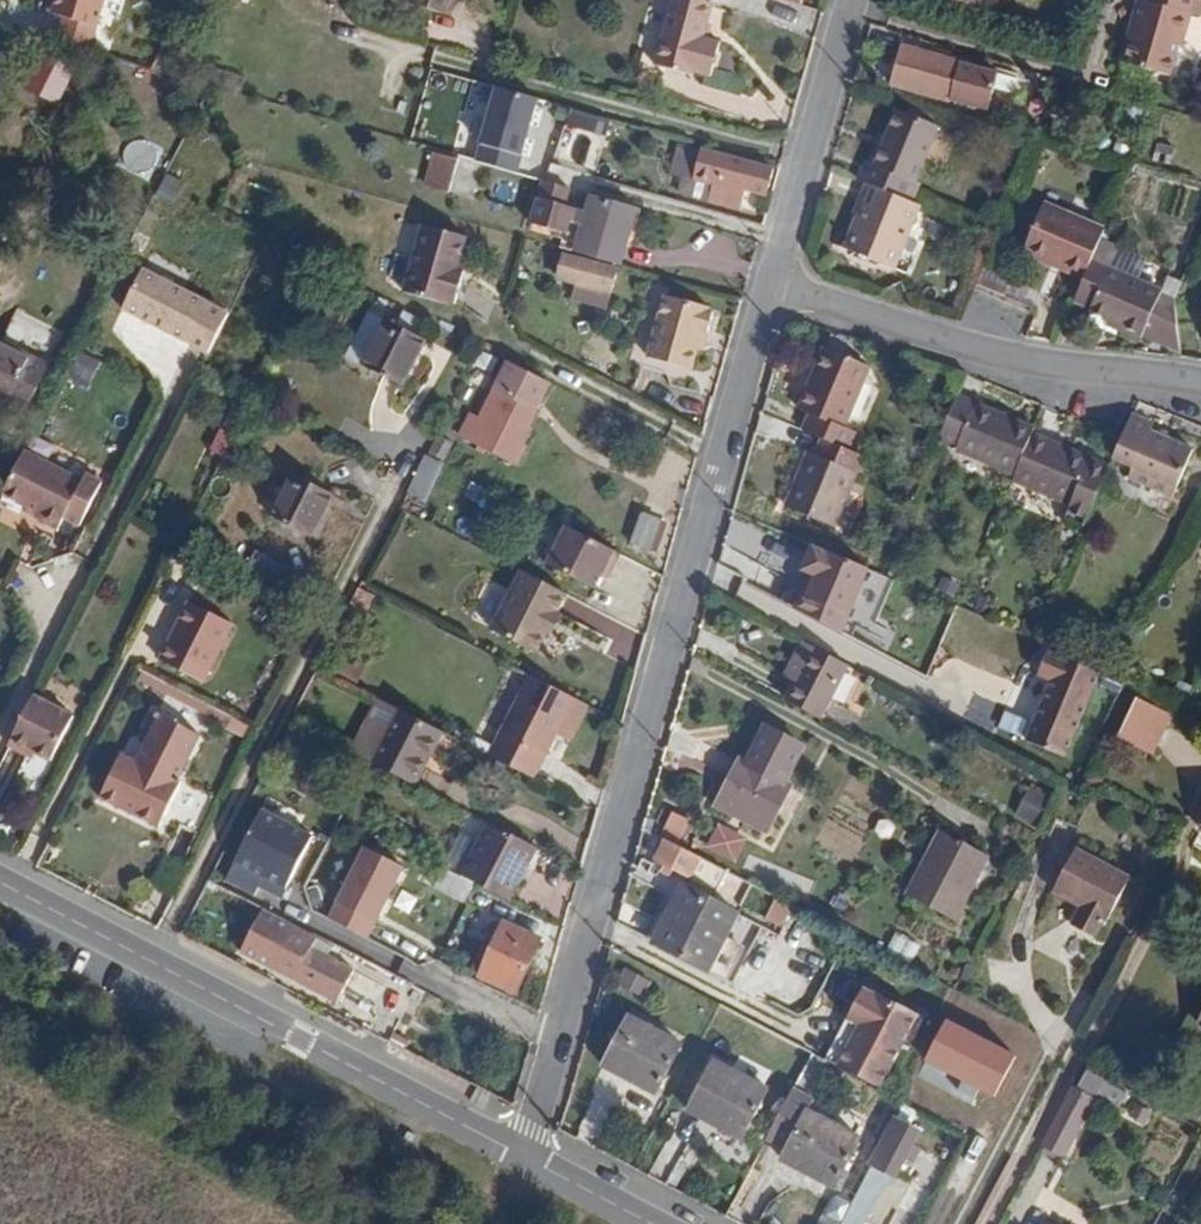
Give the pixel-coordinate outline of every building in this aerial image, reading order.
[(52,11),(95,24),(102,0),(55,0),(52,11)] [(411,3),(449,14),(453,0),(412,0),(411,3)] [(661,59),(699,71),(701,67),(718,71),(727,37),(711,32),(720,0),(678,0),(661,59)] [(1127,36),(1130,40),(1124,62),(1173,76),(1183,42),(1188,42),(1197,12),(1200,14),(1200,0),(1136,0),(1127,36)] [(898,43),(888,78),(914,86),(917,77),(923,78),(921,88),(946,96),(957,60),(898,43)] [(988,87),(1010,93),(1014,77),(993,71),(988,87)] [(539,99),(495,87),(474,160),(519,173),(539,99)] [(864,159),(856,178),(870,183),(911,201),(918,183),(915,180),(937,124),(896,108),(874,163),(864,159)] [(730,153),(688,141),(680,170),(717,181),(712,198),(740,207),(746,187),(767,193),(773,168),(730,156),(730,153)] [(434,152),(424,185),(447,191),(456,162),(455,158),(434,152)] [(774,166),(730,153),(730,156),(773,168),(774,166)] [(717,181),(680,170),(676,188),(712,198),(717,181)] [(643,209),(549,182),(537,225),(571,236),(567,250),(628,266),(643,209)] [(911,201),(870,183),(844,250),(898,271),(925,207),(911,201)] [(1043,201),(1023,245),(1063,262),(1062,268),(1083,277),(1102,234),(1104,228),(1043,201)] [(418,222),(398,290),(443,303),(445,300),(449,301),(459,270),(453,267),(461,234),(418,222)] [(1083,277),(1073,299),(1090,306),(1110,265),(1120,242),(1102,234),(1083,277)] [(1120,242),(1110,265),(1133,275),(1143,252),(1120,242)] [(1063,262),(1023,245),(1021,251),(1062,268),(1063,262)] [(571,297),(594,303),(598,287),(610,290),(615,267),(545,249),(539,272),(574,282),(571,297)] [(979,265),(972,281),(1003,295),(1010,279),(979,265)] [(1143,333),(1177,348),(1177,344),(1173,316),(1171,298),(1179,280),(1173,277),(1167,294),(1161,292),(1162,288),(1133,275),(1110,265),(1090,306),(1091,309),(1121,322),(1120,328),(1141,337),(1143,333)] [(208,299),(142,267),(122,307),(189,339),(208,299)] [(1168,276),(1162,288),(1161,292),(1167,294),(1173,277),(1169,275),(1168,276)] [(598,287),(594,303),(593,309),(612,315),(618,292),(610,290),(598,287)] [(706,307),(663,296),(646,358),(690,370),(695,348),(700,331),(705,333),(711,311),(705,310),(706,307)] [(345,354),(365,364),(386,319),(367,309),(345,354)] [(1121,322),(1091,309),(1086,320),(1117,334),(1120,328),(1121,322)] [(386,319),(365,364),(371,368),(402,384),(424,338),(386,319)] [(705,333),(700,331),(695,348),(700,349),(705,333)] [(809,415),(803,430),(848,450),(856,433),(845,428),(871,367),(826,349),(799,408),(809,415)] [(24,418),(46,374),(0,350),(0,406),(24,418)] [(468,416),(460,434),(518,464),(527,447),(519,442),(536,409),(493,387),(478,421),(468,416)] [(997,409),(956,392),(937,438),(955,446),(955,448),(1013,472),(1030,430),(1033,424),(1013,416),(1012,420),(997,415),(997,409)] [(1013,416),(997,409),(997,415),(1012,420),(1013,416)] [(1129,410),(1111,453),(1131,462),(1127,474),(1171,494),(1192,446),(1147,426),(1150,419),(1129,410)] [(1013,472),(1011,477),(1088,510),(1107,462),(1067,446),(1065,449),(1051,443),(1053,439),(1030,430),(1013,472)] [(1067,446),(1053,439),(1051,443),(1065,449),(1067,446)] [(809,453),(786,508),(833,528),(856,475),(809,453)] [(0,497),(0,499),(38,516),(36,520),(57,529),(62,519),(78,527),(100,483),(84,476),(80,482),(21,456),(0,497)] [(410,497),(429,502),(440,462),(421,457),(410,497)] [(295,474),(274,515),(316,537),(338,495),(295,474)] [(36,520),(38,516),(25,510),(23,514),(36,520)] [(648,520),(639,550),(658,556),(666,525),(648,520)] [(610,570),(619,553),(564,525),(545,563),(593,588),(604,567),(610,570)] [(857,564),(811,544),(802,570),(809,573),(816,576),(801,612),(843,629),(868,568),(857,564)] [(253,550),(243,569),(280,589),(291,570),(253,550)] [(816,576),(809,573),(794,608),(801,612),(816,576)] [(527,574),(497,632),(542,655),(553,635),(557,638),(566,619),(562,616),(572,597),(527,574)] [(188,601),(158,658),(206,683),(236,625),(188,601)] [(812,647),(802,642),(784,677),(794,682),(812,647)] [(794,682),(785,699),(820,718),(848,665),(812,647),(794,682)] [(343,649),(332,670),(358,683),(368,662),(343,649)] [(1099,676),(1047,653),(1037,675),(1050,681),(1023,741),(1060,759),(1099,676)] [(590,708),(534,678),(493,758),(540,782),(565,731),(574,736),(590,708)] [(1136,684),(1116,721),(1149,738),(1167,701),(1136,684)] [(39,686),(12,737),(39,751),(42,746),(55,752),(78,707),(39,686)] [(395,711),(370,762),(415,785),(441,731),(396,707),(395,711)] [(203,734),(154,708),(128,758),(120,754),(99,795),(160,826),(182,783),(179,781),(203,734)] [(743,763),(723,800),(769,825),(788,789),(784,786),(804,749),(767,729),(747,766),(743,763)] [(769,825),(723,800),(719,808),(764,833),(769,825)] [(317,834),(262,807),(225,882),(255,896),(258,889),(284,902),(317,834)] [(674,812),(663,835),(681,844),(692,821),(674,812)] [(749,838),(720,823),(708,848),(737,862),(749,838)] [(492,825),(466,878),(471,881),(514,903),(541,851),(492,825)] [(944,831),(911,895),(953,920),(989,855),(944,831)] [(708,860),(664,838),(654,859),(698,881),(708,860)] [(409,866),(366,847),(333,918),(371,938),(409,866)] [(1072,852),(1049,896),(1077,911),(1068,929),(1092,942),(1102,924),(1104,925),(1126,882),(1072,852)] [(466,878),(442,867),(432,885),(450,895),(461,900),(471,881),(466,878)] [(654,947),(712,976),(746,909),(688,880),(654,947)] [(793,906),(776,898),(768,918),(785,926),(793,906)] [(316,935),(266,909),(248,943),(300,970),(295,980),(338,1002),(355,969),(311,946),(316,935)] [(472,972),(477,975),(501,923),(496,920),(472,972)] [(501,923),(477,975),(511,990),(535,939),(501,923)] [(300,970),(248,943),(244,953),(295,980),(300,970)] [(935,1020),(870,988),(834,1062),(898,1094),(935,1020)] [(631,1012),(602,1067),(659,1099),(688,1043),(631,1012)] [(937,1044),(907,1104),(931,1117),(962,1057),(937,1044)] [(717,1058),(689,1112),(747,1142),(775,1088),(717,1058)] [(810,1107),(812,1108),(817,1098),(796,1087),(782,1114),(801,1124),(810,1107)] [(1078,1094),(1047,1150),(1070,1162),(1101,1106),(1078,1094)] [(801,1124),(780,1162),(838,1191),(866,1137),(812,1108),(810,1107),(801,1124)] [(901,1117),(874,1168),(876,1169),(846,1223),(867,1223),(895,1171),(902,1173),(925,1130),(901,1117)]
